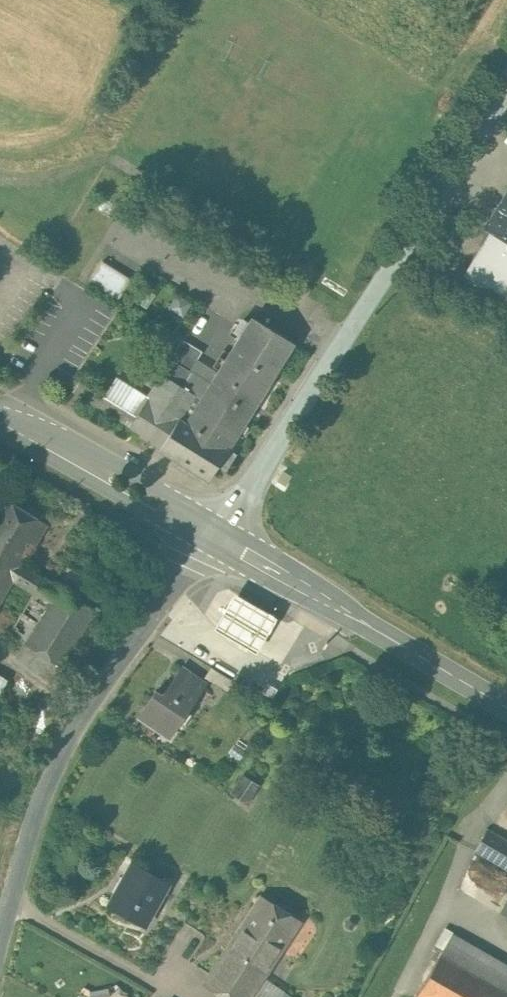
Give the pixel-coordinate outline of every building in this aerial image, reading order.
[(484,227),(490,232),(506,242),(506,190),(484,227)] [(490,232),(464,274),(499,295),(506,282),(506,242),(490,232)] [(121,298),(122,296),(133,278),(104,261),(92,280),(121,298)] [(499,295),(506,300),(506,282),(499,295)] [(256,310),(222,367),(268,394),(302,338),(256,310)] [(205,356),(190,380),(254,418),(268,394),(222,367),(205,356)] [(219,475),(254,418),(190,380),(170,368),(167,374),(149,364),(139,381),(125,372),(112,393),(87,379),(79,392),(219,475)] [(40,519),(5,497),(0,504),(0,560),(19,571),(48,524),(40,519)] [(15,578),(15,577),(18,571),(0,560),(0,601),(15,578)] [(59,588),(27,568),(23,565),(14,580),(37,594),(11,635),(23,644),(59,588)] [(97,611),(91,608),(90,608),(59,588),(24,644),(61,667),(97,611)] [(235,592),(214,629),(257,652),(277,615),(235,592)] [(181,666),(162,695),(154,690),(137,715),(169,736),(205,682),(181,666)] [(234,680),(211,666),(204,677),(228,691),(234,680)] [(267,683),(262,691),(272,697),(277,689),(267,683)] [(258,784),(256,783),(256,782),(244,774),(233,790),(247,800),(258,784)] [(487,829),(474,851),(506,869),(506,840),(487,829)] [(168,884),(147,871),(146,871),(137,866),(122,892),(117,889),(108,905),(144,925),(168,884)] [(300,922),(262,897),(237,937),(255,949),(263,936),(283,948),(300,922)] [(452,934),(442,952),(506,990),(506,966),(452,934)] [(237,937),(206,984),(225,996),(251,996),(283,948),(263,936),(255,949),(237,937)] [(442,952),(416,996),(417,996),(506,996),(506,990),(442,952)]
